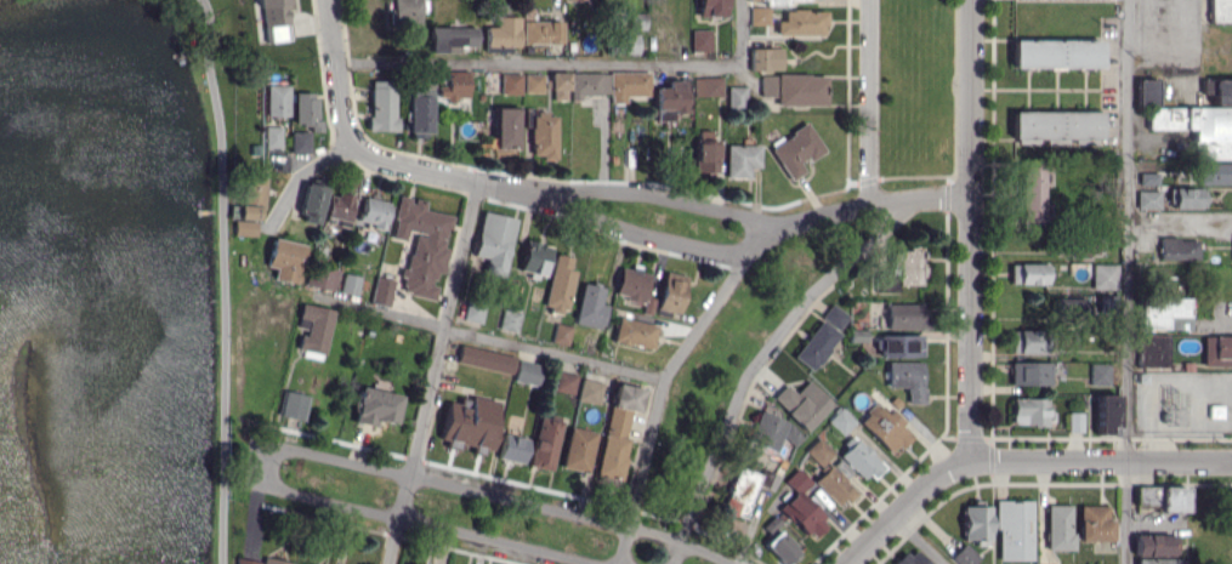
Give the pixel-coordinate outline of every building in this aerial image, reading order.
[(262,42),(291,40),(288,0),(259,0),(262,42)] [(388,25),(406,25),(406,39),(420,39),(419,0),(388,0),(388,25)] [(698,16),(725,16),(725,0),(698,0),(698,16)] [(1231,22),(1231,0),(1209,0),(1209,22),(1231,22)] [(750,25),(770,24),(769,6),(750,6),(750,25)] [(825,9),(784,10),(784,21),(776,21),(776,34),(825,34),(825,9)] [(519,16),(496,15),(496,26),(485,26),(485,46),(518,47),(519,16)] [(561,21),(522,21),(522,43),(561,42),(561,21)] [(476,27),(429,26),(429,52),(467,53),(467,46),(476,46),(476,27)] [(691,51),(711,51),(711,30),(691,29),(691,51)] [(638,35),(615,34),(615,53),(638,54),(638,35)] [(1100,67),(1100,39),(1012,40),(1012,68),(1100,67)] [(780,47),(749,48),(750,70),(781,70),(780,47)] [(468,71),(447,71),(447,84),(439,85),(439,100),(458,99),(458,97),(469,97),(468,71)] [(650,71),(609,72),(610,103),(626,103),(626,95),(650,95),(650,71)] [(608,72),(547,72),(547,89),(553,89),(553,100),(568,100),(580,100),(580,94),(608,94),(608,72)] [(521,73),(500,73),(501,94),(522,94),(521,73)] [(543,92),(544,74),(525,74),(524,92),(543,92)] [(827,75),(777,74),(776,104),(826,105),(827,75)] [(760,75),(760,96),(775,96),(776,75),(760,75)] [(694,96),(722,95),(722,76),(693,77),(694,96)] [(1201,78),(1201,93),(1211,93),(1211,104),(1231,104),(1231,79),(1201,78)] [(1156,106),(1156,79),(1137,79),(1137,105),(1156,106)] [(655,120),(673,120),(672,113),(683,112),(682,80),(665,80),(666,87),(654,87),(655,120)] [(394,130),(396,81),(371,81),(369,130),(394,130)] [(288,85),(266,85),(266,116),(288,116),(288,85)] [(746,86),(727,86),(727,107),(746,107),(746,86)] [(408,136),(430,136),(429,87),(408,87),(408,136)] [(294,124),(310,124),(310,131),(317,131),(318,93),(295,92),(294,124)] [(516,148),(516,107),(493,107),(493,148),(516,148)] [(1147,108),(1147,129),(1192,128),(1193,159),(1231,158),(1231,107),(1147,108)] [(1013,111),(1013,141),(1100,140),(1099,110),(1013,111)] [(557,112),(526,111),(525,127),(530,128),(530,157),(556,157),(557,112)] [(804,171),(800,164),(823,150),(808,124),(769,146),(789,180),(804,171)] [(265,147),(281,147),(281,125),(265,126),(265,147)] [(717,173),(718,140),(711,140),(711,130),(695,130),(694,172),(717,173)] [(310,131),(291,131),(292,153),(310,152),(310,131)] [(759,166),(759,144),(725,144),(726,178),(749,177),(749,167),(759,166)] [(1231,184),(1231,163),(1197,162),(1196,183),(1231,184)] [(1020,227),(1042,227),(1042,216),(1049,216),(1049,202),(1042,202),(1041,184),(1050,184),(1049,165),(1018,166),(1020,227)] [(1139,185),(1158,185),(1158,173),(1139,173),(1139,185)] [(257,236),(258,204),(265,205),(266,176),(244,175),(243,205),(236,205),(235,235),(257,236)] [(317,225),(326,186),(307,182),(298,220),(317,225)] [(1170,207),(1204,208),(1204,188),(1170,187),(1170,207)] [(1137,208),(1159,208),(1159,190),(1137,190),(1137,208)] [(351,195),(326,193),(324,217),(338,219),(337,226),(348,227),(351,195)] [(450,214),(424,210),(425,200),(411,198),(411,197),(397,195),(391,238),(405,240),(406,231),(411,231),(403,294),(435,298),(436,285),(434,284),(435,273),(443,274),(447,247),(446,247),(450,214)] [(389,202),(363,196),(357,224),(383,230),(389,202)] [(515,218),(482,211),(473,255),(486,257),(483,274),(503,278),(515,218)] [(266,265),(276,268),(274,278),(295,283),(304,245),(273,237),(266,265)] [(1159,259),(1197,259),(1198,238),(1159,238),(1159,259)] [(519,272),(543,277),(550,245),(525,240),(519,272)] [(890,250),(889,272),(879,271),(878,292),(896,292),(896,284),(920,285),(920,251),(890,250)] [(575,270),(569,269),(572,257),(555,254),(543,308),(566,313),(575,270)] [(1046,264),(1010,263),(1009,283),(1045,284),(1046,264)] [(335,289),(338,269),(309,264),(306,285),(335,289)] [(1116,264),(1091,264),(1092,289),(1117,288),(1116,264)] [(614,296),(644,302),(642,312),(651,315),(655,297),(646,295),(651,272),(620,266),(614,296)] [(687,276),(665,271),(655,309),(677,315),(687,276)] [(341,291),(357,294),(361,275),(344,272),(341,291)] [(389,306),(395,280),(377,276),(371,302),(389,306)] [(601,328),(606,304),(600,303),(603,287),(582,282),(574,322),(601,328)] [(1099,317),(1117,315),(1116,295),(1098,296),(1099,317)] [(1086,315),(1085,297),(1058,298),(1058,315),(1086,315)] [(1165,328),(1165,317),(1187,316),(1187,297),(1137,298),(1138,328),(1165,328)] [(480,323),(484,306),(466,302),(462,319),(480,323)] [(821,317),(837,330),(848,316),(832,303),(821,317)] [(922,303),(886,304),(886,329),(923,328),(922,303)] [(297,327),(303,328),(299,354),(325,358),(332,308),(300,304),(297,327)] [(520,311),(502,308),(499,329),(517,332),(520,311)] [(656,323),(617,318),(614,342),(653,348),(656,323)] [(813,371),(839,333),(819,319),(793,357),(813,371)] [(571,325),(555,323),(552,341),(568,344),(571,325)] [(1010,353),(1045,354),(1045,331),(1011,330),(1010,353)] [(921,334),(879,334),(878,356),(921,357),(921,334)] [(1167,334),(1136,335),(1137,366),(1168,366),(1167,334)] [(1203,366),(1231,366),(1231,336),(1202,336),(1203,366)] [(511,374),(515,356),(461,344),(457,362),(511,374)] [(537,386),(542,365),(519,359),(514,380),(537,386)] [(922,404),(923,362),(887,361),(887,386),(907,386),(907,403),(922,404)] [(1050,362),(1010,361),(1010,384),(1050,385),(1050,362)] [(1110,364),(1089,363),(1089,384),(1109,385),(1110,364)] [(554,389),(573,394),(578,374),(558,370),(554,389)] [(577,400),(599,404),(603,382),(581,378),(577,400)] [(832,404),(808,380),(795,393),(786,384),(772,398),(806,430),(832,404)] [(642,388),(614,383),(596,474),(619,479),(633,411),(637,412),(642,388)] [(401,394),(360,387),(353,422),(375,426),(376,420),(396,423),(401,394)] [(304,419),(307,394),(283,391),(279,416),(304,419)] [(1116,427),(1117,394),(1097,394),(1096,433),(1107,434),(1107,427),(1116,427)] [(491,449),(500,402),(460,395),(459,403),(447,401),(439,443),(459,446),(460,443),(491,449)] [(1011,424),(1049,423),(1049,398),(1011,398),(1011,424)] [(858,422),(893,454),(911,434),(877,402),(858,422)] [(856,421),(840,406),(827,420),(842,435),(856,421)] [(774,454),(780,437),(798,444),(804,429),(759,411),(746,443),(774,454)] [(1067,431),(1081,431),(1082,412),(1068,412),(1067,431)] [(551,470),(562,419),(539,414),(528,466),(551,470)] [(587,473),(597,432),(570,426),(561,466),(587,473)] [(498,459),(524,462),(527,437),(501,434),(498,459)] [(868,483),(884,468),(854,436),(838,451),(868,483)] [(805,451),(821,466),(834,452),(818,437),(805,451)] [(837,508),(856,492),(831,464),(813,480),(837,508)] [(759,475),(737,466),(720,509),(743,518),(759,475)] [(800,493),(811,483),(797,468),(784,480),(795,492),(780,506),(812,539),(829,523),(800,493)] [(1185,486),(1135,487),(1136,504),(1158,504),(1158,511),(1185,510),(1185,486)] [(1031,560),(1032,500),(996,499),(996,559),(1031,560)] [(1046,505),(1046,550),(1071,549),(1070,505),(1046,505)] [(1079,541),(1112,540),(1112,519),(1108,519),(1107,505),(1079,505),(1079,541)] [(989,506),(962,506),(963,539),(975,539),(975,545),(989,545),(989,506)] [(782,523),(774,515),(761,527),(769,535),(782,523)] [(799,552),(778,529),(763,543),(781,563),(786,563),(799,552)] [(1171,534),(1134,534),(1134,555),(1171,556),(1171,534)] [(978,556),(963,543),(950,557),(958,563),(972,563),(978,556)] [(913,547),(894,563),(929,563),(913,547)]
